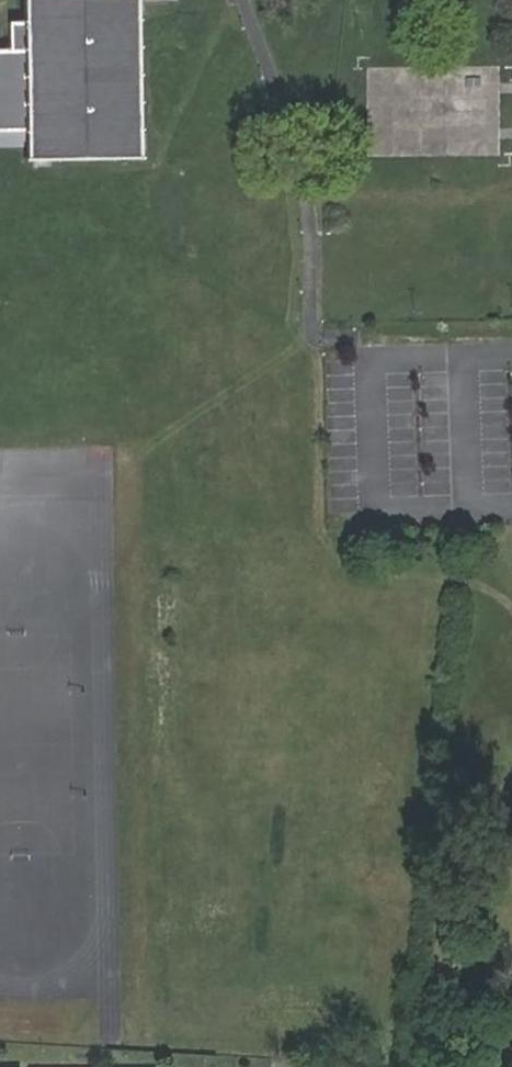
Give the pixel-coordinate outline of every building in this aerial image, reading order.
[(139,157),(136,0),(24,0),(24,23),(10,24),(11,51),(0,51),(0,130),(25,130),(26,160),(139,157)]
